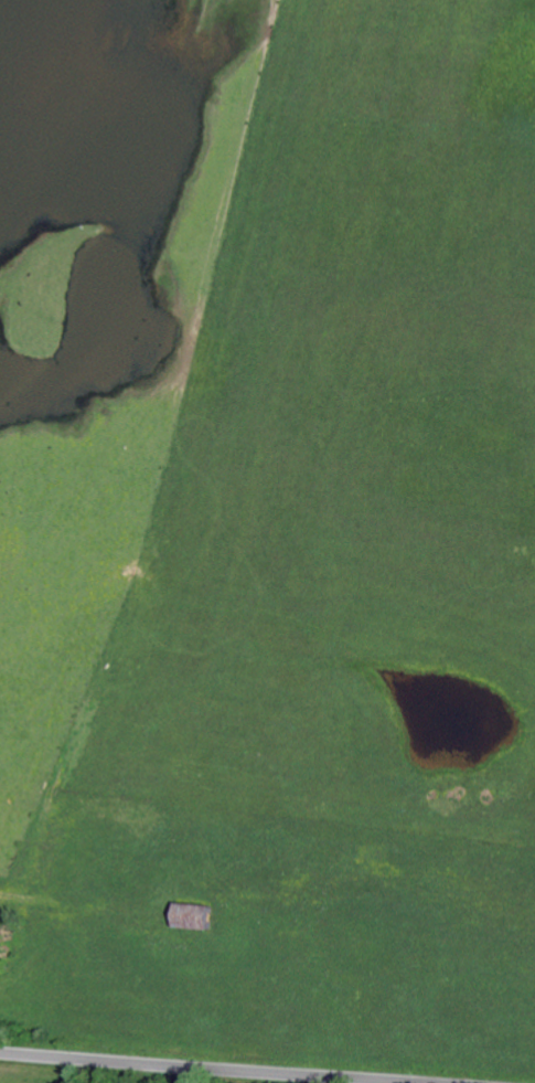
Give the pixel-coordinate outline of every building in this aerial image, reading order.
[(214,931),(217,907),(181,902),(178,927),(214,931)]
